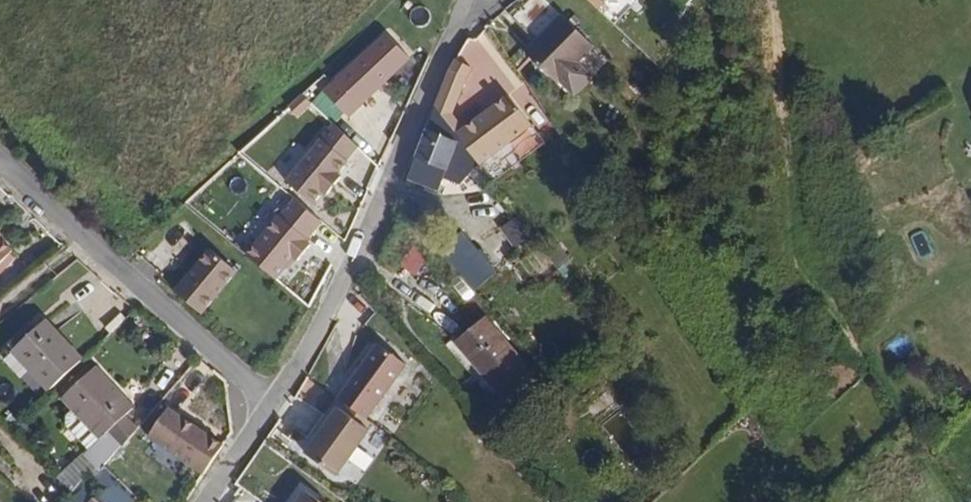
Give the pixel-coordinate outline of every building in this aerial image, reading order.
[(574,63),(590,45),(562,18),(525,56),(554,84),(558,80),(577,98),(593,81),(574,63)] [(348,124),(410,63),(388,36),(323,98),(348,124)] [(446,124),(468,80),(452,69),(429,117),(442,132),(446,124)] [(475,171),(522,130),(500,105),(459,140),(453,145),(475,171)] [(459,140),(446,124),(442,132),(453,145),(459,140)] [(359,150),(332,126),(289,187),(314,211),(324,197),(328,200),(341,182),(337,179),(359,150)] [(435,182),(448,150),(420,137),(405,168),(435,182)] [(310,242),(279,218),(249,259),(279,282),(294,261),(300,265),(312,248),(308,245),(310,242)] [(16,249),(0,234),(0,266),(16,249)] [(20,253),(16,249),(0,266),(0,275),(20,253)] [(238,274),(209,251),(175,294),(203,317),(238,274)] [(87,359),(50,319),(40,327),(36,323),(29,329),(34,334),(21,346),(58,386),(87,359)] [(531,365),(487,319),(460,343),(504,390),(531,365)] [(371,412),(405,365),(375,343),(341,391),(371,412)] [(176,381),(190,397),(214,375),(200,360),(176,381)] [(140,416),(102,374),(70,403),(108,444),(91,460),(106,476),(129,447),(118,435),(140,416)] [(204,469),(224,439),(171,404),(151,434),(204,469)] [(336,475),(373,430),(341,404),(304,450),(336,475)] [(120,491),(128,481),(115,468),(104,482),(111,491),(98,501),(130,501),(120,491)] [(306,484),(292,501),(328,501),(306,484)]
